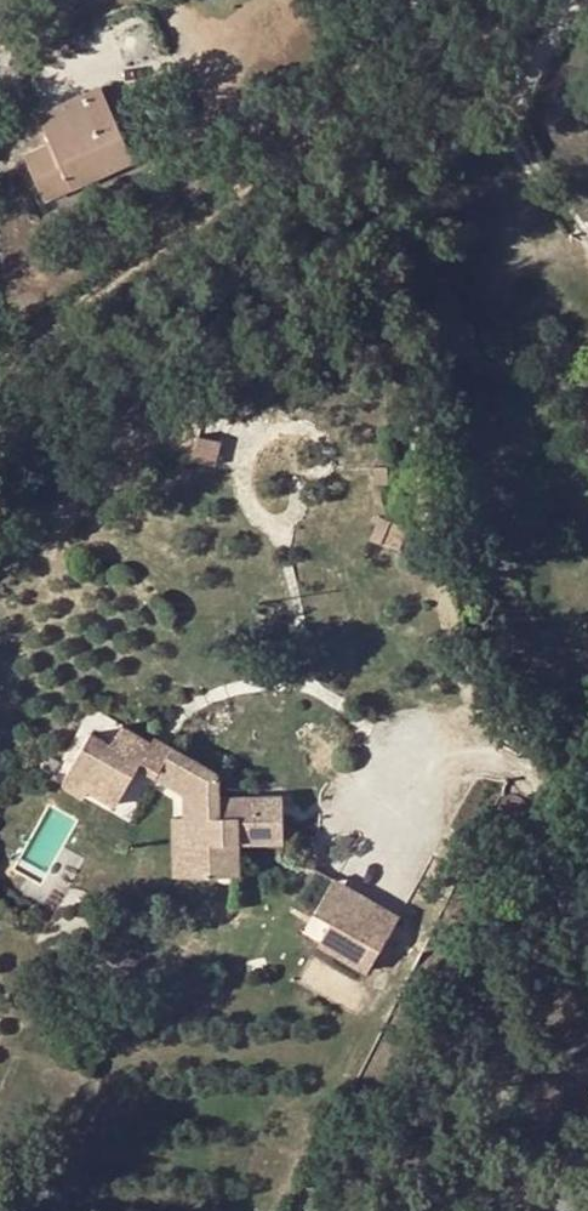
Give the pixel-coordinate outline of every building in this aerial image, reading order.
[(111,112),(133,102),(121,73),(99,83),(111,112)] [(111,112),(99,83),(37,112),(49,140),(23,151),(44,199),(155,150),(133,102),(111,112)] [(219,441),(195,432),(191,441),(188,454),(213,463),(219,441)] [(375,484),(390,485),(387,467),(375,467),(375,484)] [(110,741),(91,731),(67,773),(87,785),(116,799),(131,766),(138,758),(158,768),(154,777),(181,790),(182,816),(182,842),(211,842),(211,872),(241,872),(240,841),(281,839),(280,793),(219,794),(218,766),(178,745),(166,751),(147,742),(148,736),(121,721),(110,741)] [(166,751),(178,745),(154,733),(148,736),(147,742),(166,751)] [(138,758),(131,766),(154,777),(158,768),(138,758)] [(87,785),(67,773),(63,780),(84,792),(87,785)] [(170,817),(171,871),(211,872),(211,842),(182,842),(182,816),(170,817)] [(347,927),(363,893),(332,876),(313,910),(330,919),(347,927)] [(367,971),(400,913),(363,893),(347,927),(330,919),(317,945),(367,971)]
